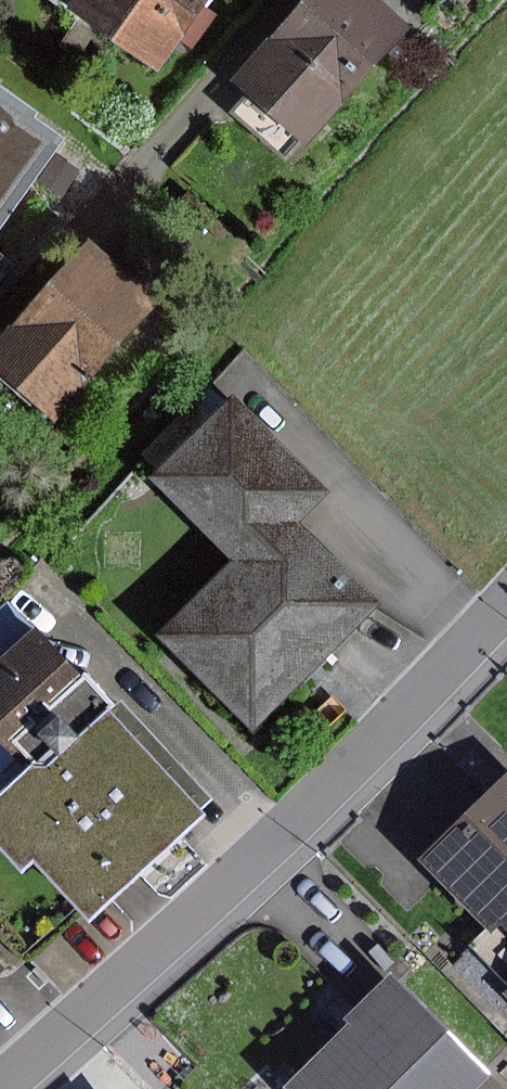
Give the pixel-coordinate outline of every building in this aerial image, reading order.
[(96,1),(188,67),(236,0),(97,0),(96,1)] [(420,0),(331,0),(264,75),(275,85),(256,107),(309,154),(329,132),(337,140),(444,21),(420,0)] [(4,251),(92,128),(62,106),(65,102),(0,56),(0,249),(4,251)] [(189,298),(116,231),(9,350),(83,416),(189,298)] [(330,490),(234,392),(228,398),(214,385),(145,452),(160,468),(154,478),(233,558),(158,631),(252,727),(377,604),(297,522),(330,490)] [(0,661),(0,732),(32,766),(49,765),(108,709),(34,632),(0,661)] [(0,795),(0,851),(21,874),(34,862),(40,871),(170,752),(121,698),(108,709),(49,765),(32,766),(0,795)] [(170,752),(40,871),(79,914),(87,922),(113,899),(127,887),(204,816),(201,809),(213,799),(170,752)] [(505,767),(411,860),(484,933),(493,924),(506,938),(506,769),(505,767)] [(381,969),(333,1017),(339,1023),(274,1088),(275,1088),(501,1088),(381,969)] [(497,993),(506,1003),(506,983),(497,993)]
